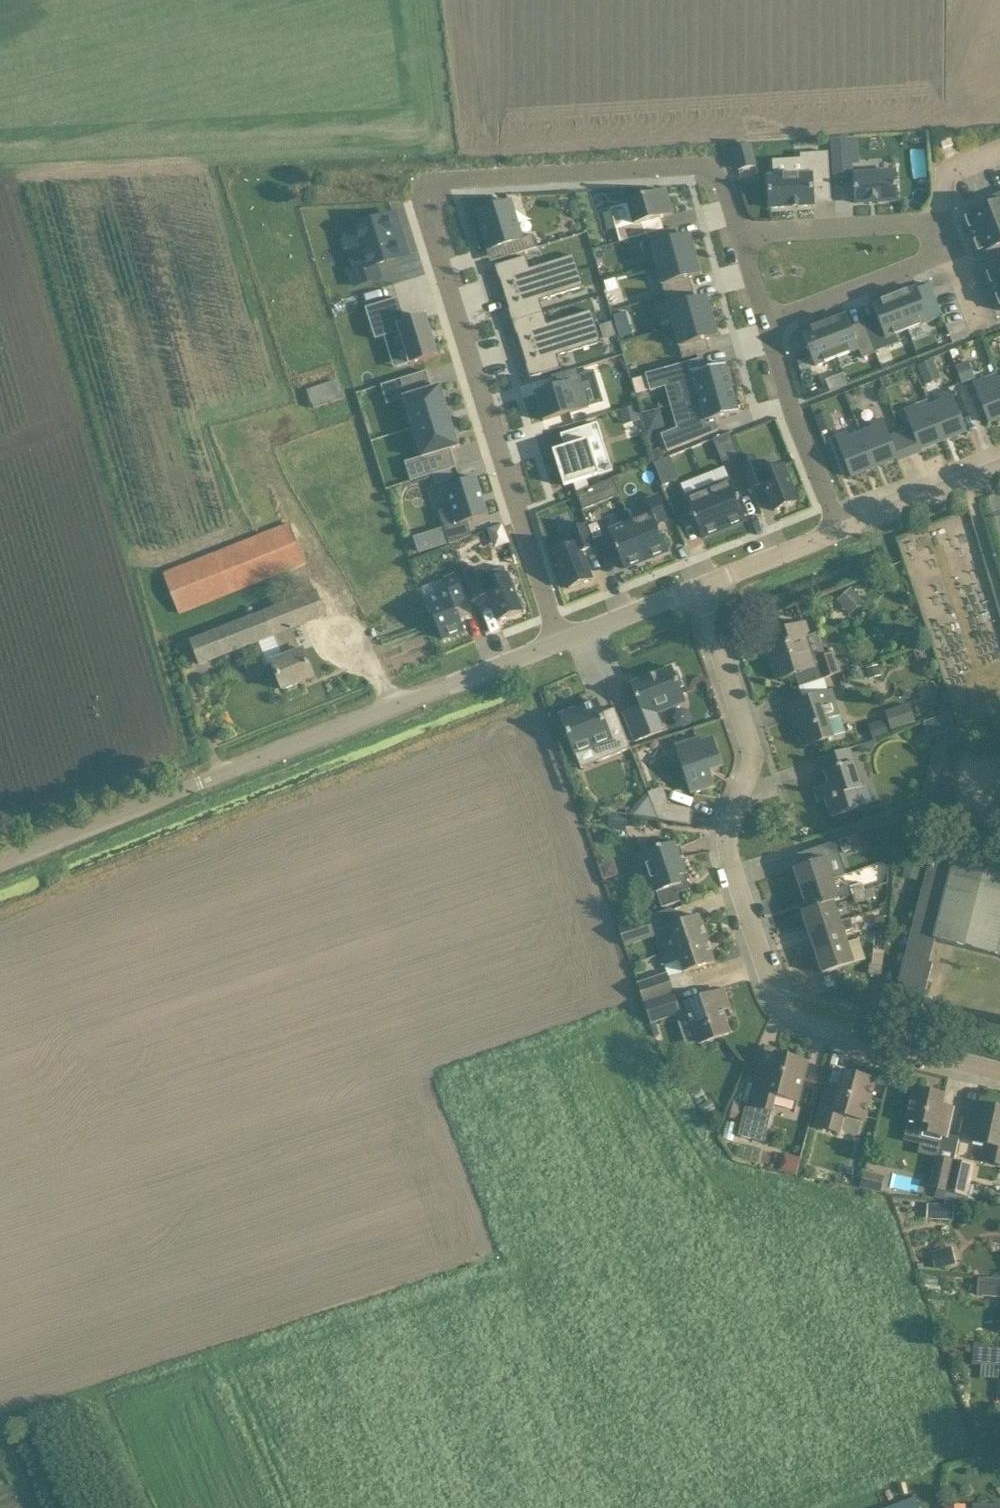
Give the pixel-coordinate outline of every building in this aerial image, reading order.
[(850,177),(849,164),(847,139),(832,140),(834,178),(850,177)] [(752,143),(732,149),(739,172),(758,166),(752,143)] [(802,175),(773,176),(769,177),(771,209),(815,206),(814,203),(813,182),(830,181),(830,177),(828,154),(801,156),(802,162),(802,175)] [(898,201),(897,172),(855,175),(856,204),(898,201)] [(629,201),(635,224),(617,229),(620,242),(646,235),(643,223),(673,215),(666,191),(629,201)] [(991,197),(994,204),(990,206),(964,216),(970,232),(973,240),(980,256),(999,248),(999,193),(991,197)] [(512,256),(538,248),(534,235),(522,239),(511,202),(479,212),(491,250),(509,244),(512,256)] [(387,217),(358,226),(371,266),(352,272),(356,286),(381,278),(377,264),(400,258),(387,217)] [(656,266),(695,255),(689,236),(678,239),(674,228),(647,236),(656,266)] [(581,258),(591,255),(585,232),(575,234),(581,258)] [(656,266),(665,297),(692,289),(689,278),(700,274),(695,255),(656,266)] [(503,287),(505,295),(580,271),(575,256),(530,269),(526,257),(495,267),(499,279),(500,279),(503,287)] [(995,295),(999,308),(999,265),(985,271),(991,287),(995,295)] [(584,287),(580,271),(505,295),(508,302),(507,302),(510,310),(509,310),(513,323),(544,313),(540,301),(584,287)] [(615,276),(602,280),(610,309),(623,306),(615,276)] [(895,297),(908,331),(930,322),(917,288),(895,297)] [(695,301),(692,289),(665,297),(674,328),(712,317),(707,297),(695,301)] [(908,331),(895,297),(872,305),(885,339),(908,331)] [(411,364),(439,355),(427,317),(407,323),(399,298),(366,308),(376,339),(401,332),(411,364)] [(518,334),(523,350),(597,327),(592,311),(548,325),(544,313),(513,323),(517,335),(518,334)] [(617,324),(628,321),(626,312),(614,315),(617,324)] [(847,315),(825,324),(838,358),(859,349),(863,359),(876,353),(872,343),(865,323),(851,328),(847,315)] [(718,336),(712,317),(674,328),(683,359),(710,351),(707,339),(718,336)] [(616,334),(612,322),(600,326),(604,338),(616,334)] [(825,324),(803,332),(816,366),(838,358),(825,324)] [(602,343),(597,327),(523,350),(528,366),(526,366),(530,379),(561,369),(557,356),(602,343)] [(805,358),(798,361),(802,371),(809,368),(805,358)] [(699,359),(646,374),(651,391),(666,387),(681,383),(686,401),(733,389),(726,365),(703,371),(699,359)] [(918,367),(922,379),(938,372),(934,360),(918,367)] [(956,367),(962,384),(975,379),(969,362),(956,367)] [(575,370),(551,377),(555,389),(536,395),(544,421),(587,408),(575,370)] [(414,428),(450,417),(441,386),(432,389),(427,371),(399,380),(414,428)] [(844,373),(826,380),(830,390),(848,384),(844,373)] [(650,390),(646,376),(634,379),(638,394),(650,390)] [(982,405),(989,423),(999,419),(999,383),(999,380),(987,384),(985,379),(974,383),(982,405)] [(338,381),(308,391),(313,408),(344,398),(338,381)] [(678,428),(661,435),(668,451),(719,431),(716,419),(739,413),(733,389),(686,401),(692,423),(678,428)] [(943,402),(931,407),(945,441),(967,432),(960,413),(951,392),(941,396),(943,402)] [(620,411),(624,423),(641,418),(637,406),(620,411)] [(922,450),(945,441),(931,407),(919,412),(916,406),(905,410),(912,427),(900,432),(910,457),(923,452),(922,450)] [(821,433),(822,433),(835,427),(830,411),(815,418),(821,433)] [(450,417),(414,428),(430,476),(435,474),(450,469),(458,467),(452,449),(460,447),(450,417)] [(889,437),(882,420),(871,424),(873,430),(861,434),(875,468),(897,459),(898,461),(910,457),(900,432),(889,437)] [(565,448),(554,451),(565,487),(600,475),(589,442),(601,438),(597,424),(561,435),(565,448)] [(875,468),(861,434),(849,439),(847,432),(836,437),(844,459),(852,477),(875,468)] [(719,448),(734,443),(730,433),(715,439),(719,448)] [(653,452),(656,461),(666,458),(662,448),(653,452)] [(655,463),(658,473),(673,467),(669,457),(655,463)] [(754,457),(743,461),(753,488),(764,483),(775,511),(798,502),(783,465),(761,474),(754,457)] [(450,469),(435,474),(438,483),(453,478),(450,469)] [(716,496),(731,533),(752,525),(741,496),(752,492),(742,469),(731,473),(738,487),(716,494),(716,496)] [(444,526),(448,540),(471,531),(467,519),(488,512),(476,474),(445,484),(452,504),(439,509),(444,526)] [(614,479),(577,493),(583,510),(620,495),(614,479)] [(731,533),(716,496),(694,503),(688,488),(677,494),(686,518),(698,514),(710,542),(731,533)] [(632,523),(647,560),(669,552),(657,524),(668,519),(659,496),(648,501),(653,514),(632,523)] [(647,560),(632,523),(610,531),(625,569),(647,560)] [(304,564),(290,524),(164,574),(180,616),(304,564)] [(416,552),(447,542),(442,525),(411,535),(416,552)] [(555,551),(570,589),(592,580),(581,552),(592,548),(583,525),(572,529),(577,542),(555,551)] [(497,546),(508,542),(502,526),(491,531),(497,546)] [(481,568),(469,572),(479,597),(489,593),(500,621),(522,612),(504,567),(484,575),(481,568)] [(428,602),(443,639),(465,630),(454,602),(465,598),(456,575),(445,580),(450,593),(428,602)] [(852,589),(846,594),(858,607),(864,602),(852,589)] [(190,640),(192,645),(200,664),(275,635),(284,658),(273,662),(284,690),(314,678),(304,650),(302,651),(292,628),(327,614),(317,590),(190,640)] [(804,639),(809,637),(805,623),(772,634),(776,646),(774,646),(777,656),(771,658),(778,680),(796,674),(800,687),(819,681),(841,673),(837,661),(834,653),(811,661),(804,639)] [(878,665),(867,668),(870,679),(882,676),(878,665)] [(686,702),(686,700),(681,688),(685,687),(678,671),(675,672),(673,668),(632,684),(640,706),(624,712),(636,742),(663,731),(656,714),(686,702)] [(830,691),(806,700),(787,706),(793,724),(797,722),(805,746),(833,737),(827,720),(839,716),(830,691)] [(631,749),(618,715),(615,708),(614,709),(602,714),(597,702),(593,703),(592,704),(584,707),(561,716),(562,719),(558,721),(565,737),(569,735),(576,753),(591,747),(597,762),(631,749)] [(910,704),(886,712),(892,730),(916,722),(910,704)] [(949,713),(930,720),(936,736),(955,729),(949,713)] [(884,720),(869,725),(874,740),(889,735),(884,720)] [(699,740),(677,747),(692,793),(714,785),(709,770),(711,769),(711,770),(712,770),(712,769),(717,767),(718,768),(719,768),(718,767),(722,766),(713,739),(700,743),(699,740)] [(851,749),(840,752),(821,758),(829,784),(814,789),(819,802),(826,800),(832,817),(851,811),(862,808),(857,789),(862,787),(851,749)] [(634,816),(659,819),(654,806),(650,796),(634,816)] [(670,805),(669,800),(654,806),(659,819),(691,825),(693,809),(670,805)] [(627,832),(629,815),(612,812),(609,829),(627,832)] [(862,837),(867,851),(883,847),(878,831),(862,837)] [(848,838),(840,841),(843,853),(852,850),(848,838)] [(663,908),(671,905),(681,901),(676,886),(689,882),(681,859),(685,858),(681,846),(677,848),(676,842),(657,849),(640,855),(644,868),(649,866),(658,893),(657,893),(663,908)] [(907,953),(929,959),(934,940),(999,956),(999,870),(933,853),(907,953)] [(794,868),(801,890),(833,879),(826,858),(794,868)] [(923,866),(907,862),(903,877),(919,881),(923,866)] [(801,890),(808,909),(808,910),(835,901),(835,902),(840,900),(833,879),(801,890)] [(853,895),(866,891),(863,883),(851,887),(853,895)] [(853,895),(856,903),(876,897),(874,889),(866,891),(853,895)] [(842,922),(835,902),(835,901),(808,910),(808,909),(802,911),(809,932),(842,922)] [(654,930),(667,927),(663,910),(650,913),(654,930)] [(700,915),(681,922),(670,926),(674,937),(658,943),(663,955),(708,939),(700,915)] [(624,947),(625,947),(635,943),(632,932),(652,926),(648,916),(629,922),(618,926),(624,947)] [(875,918),(878,931),(888,929),(884,916),(875,918)] [(809,932),(816,953),(848,942),(845,932),(854,929),(851,919),(842,922),(809,932)] [(708,939),(663,955),(667,967),(682,961),(686,973),(696,969),(715,962),(708,939)] [(855,963),(848,942),(816,953),(823,974),(855,963)] [(928,964),(929,959),(907,953),(896,1001),(923,1007),(933,965),(928,964)] [(870,965),(869,974),(882,975),(883,966),(870,965)] [(667,972),(638,983),(645,1004),(675,993),(667,972)] [(701,1044),(712,1040),(731,1034),(723,1010),(731,1008),(725,990),(706,997),(686,1003),(701,1044)] [(682,1014),(675,993),(645,1004),(652,1024),(682,1014)] [(753,1091),(749,1103),(741,1138),(763,1143),(767,1128),(771,1109),(773,1110),(777,1095),(798,1101),(803,1082),(808,1062),(776,1054),(771,1075),(758,1072),(753,1091)] [(866,1119),(877,1079),(847,1070),(841,1093),(829,1089),(819,1125),(840,1131),(845,1113),(866,1119)] [(923,1146),(925,1133),(947,1137),(948,1131),(953,1111),(941,1109),(944,1095),(915,1089),(911,1108),(909,1121),(905,1141),(923,1146)] [(982,1104),(977,1123),(973,1142),(993,1146),(990,1162),(999,1164),(999,1108),(982,1104)] [(795,1173),(797,1156),(781,1154),(779,1171),(795,1173)] [(936,1157),(930,1188),(948,1192),(955,1161),(936,1157)] [(973,1165),(965,1163),(955,1161),(948,1192),(947,1200),(978,1202),(980,1188),(969,1186),(973,1165)] [(861,1187),(882,1193),(886,1177),(865,1171),(861,1187)] [(954,1220),(955,1202),(945,1201),(945,1205),(928,1204),(927,1219),(954,1220)] [(956,1265),(952,1248),(932,1253),(935,1270),(956,1265)] [(979,1278),(977,1296),(999,1299),(999,1281),(979,1278)] [(974,1346),(972,1365),(990,1366),(999,1367),(999,1348),(974,1346)] [(915,1498),(889,1507),(919,1507),(915,1498)]
